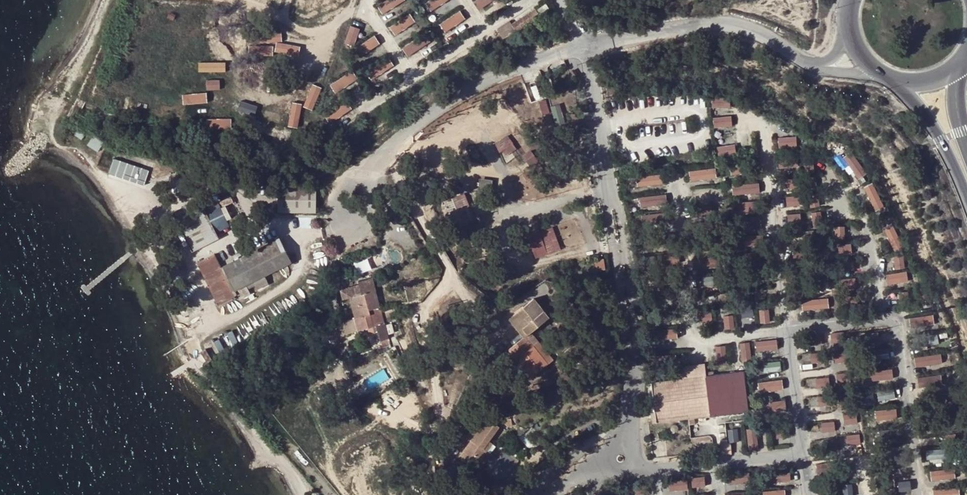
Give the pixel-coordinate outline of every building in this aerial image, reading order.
[(380,2),(385,12),(407,0),(384,0),(380,2)] [(427,3),(433,11),(448,0),(431,0),(427,3)] [(537,9),(540,15),(549,9),(546,4),(537,9)] [(446,30),(467,20),(462,10),(441,21),(446,30)] [(396,34),(417,21),(412,12),(391,25),(396,34)] [(355,45),(362,28),(351,24),(345,41),(355,45)] [(283,41),(282,30),(258,31),(258,42),(283,41)] [(410,56),(432,40),(425,32),(403,47),(410,56)] [(376,34),(356,46),(361,55),(382,43),(376,34)] [(251,58),(277,57),(277,59),(301,58),(301,42),(276,43),(251,44),(251,58)] [(326,48),(319,67),(329,71),(337,52),(326,48)] [(373,66),(377,74),(394,64),(390,56),(373,66)] [(353,70),(340,77),(346,86),(359,78),(353,70)] [(185,92),(186,115),(211,114),(210,91),(217,90),(217,80),(192,81),(192,92),(185,92)] [(294,107),(302,110),(304,104),(316,107),(322,86),(313,83),(311,88),(300,85),(294,107)] [(713,96),(713,107),(731,107),(731,97),(713,96)] [(330,121),(352,110),(347,99),(324,110),(330,121)] [(261,107),(259,117),(279,121),(281,111),(261,107)] [(732,114),(714,117),(716,127),(734,124),(732,114)] [(511,134),(496,141),(505,159),(520,151),(511,134)] [(780,149),(798,149),(798,135),(780,135),(780,149)] [(719,155),(738,153),(737,143),(718,145),(719,155)] [(858,178),(867,174),(855,150),(846,155),(858,178)] [(781,159),(782,168),(799,167),(799,158),(781,159)] [(145,185),(149,170),(113,160),(109,175),(145,185)] [(731,167),(732,174),(744,172),(743,165),(731,167)] [(717,167),(690,169),(691,179),(717,177),(717,167)] [(638,185),(664,183),(663,173),(638,175),(638,185)] [(812,206),(821,205),(817,177),(808,178),(812,206)] [(786,179),(788,187),(795,186),(793,178),(786,179)] [(733,183),(734,194),(761,192),(760,181),(733,183)] [(876,210),(885,206),(874,181),(865,185),(876,210)] [(279,187),(278,212),(313,213),(317,213),(317,187),(292,186),(279,187)] [(714,188),(695,189),(696,204),(715,202),(714,188)] [(787,195),(788,207),(804,204),(803,193),(787,195)] [(641,195),(641,206),(665,205),(665,194),(641,195)] [(473,231),(460,196),(443,203),(456,238),(473,231)] [(225,199),(206,207),(217,232),(236,223),(225,199)] [(174,212),(193,251),(218,239),(198,200),(174,212)] [(744,212),(762,212),(762,200),(744,201),(744,212)] [(789,213),(789,224),(804,223),(804,212),(789,213)] [(749,226),(763,225),(763,216),(748,217),(749,226)] [(895,249),(904,245),(894,222),(885,226),(895,249)] [(846,238),(845,225),(836,226),(837,238),(846,238)] [(546,253),(538,231),(528,235),(532,246),(536,256),(546,253)] [(521,237),(525,249),(532,246),(528,235),(521,237)] [(756,235),(738,236),(738,249),(757,248),(756,235)] [(264,275),(291,262),(280,239),(221,268),(215,255),(199,262),(220,305),(238,297),(239,299),(250,294),(248,289),(255,285),(257,290),(268,284),(264,275)] [(839,243),(840,254),(854,253),(853,243),(839,243)] [(896,268),(907,268),(906,255),(895,255),(896,268)] [(854,260),(842,262),(844,271),(856,269),(854,260)] [(888,272),(888,284),(910,283),(910,271),(888,272)] [(721,285),(720,275),(703,276),(704,285),(721,285)] [(358,285),(340,290),(343,300),(349,298),(375,291),(372,278),(357,282),(358,285)] [(533,288),(530,291),(537,299),(550,289),(545,281),(534,289),(533,288)] [(349,298),(354,318),(370,314),(369,311),(379,308),(375,291),(349,298)] [(804,309),(830,308),(830,297),(803,299),(804,309)] [(531,377),(552,360),(530,332),(549,317),(534,298),(513,314),(518,321),(515,324),(525,336),(509,348),(518,359),(519,357),(529,369),(526,371),(531,377)] [(754,308),(742,310),(743,316),(755,315),(754,308)] [(772,322),(772,308),(761,308),(761,322),(772,322)] [(391,349),(391,347),(384,326),(380,311),(370,314),(354,318),(342,322),(345,334),(372,327),(374,333),(377,332),(380,347),(388,345),(389,349),(391,349)] [(713,321),(713,312),(700,312),(700,321),(713,321)] [(518,321),(513,314),(510,317),(515,324),(518,321)] [(726,328),(734,328),(733,314),(725,315),(726,328)] [(936,325),(935,315),(911,316),(912,327),(936,325)] [(306,319),(294,326),(298,333),(310,327),(306,319)] [(678,328),(657,329),(657,339),(679,337),(678,328)] [(870,332),(870,341),(879,341),(879,332),(870,332)] [(758,351),(780,347),(779,337),(757,341),(758,351)] [(755,359),(751,340),(740,343),(744,361),(755,359)] [(728,363),(727,344),(717,345),(718,364),(728,363)] [(813,362),(825,362),(824,352),(812,353),(813,362)] [(845,362),(845,353),(835,353),(835,361),(845,362)] [(916,366),(943,364),(943,353),(916,355),(916,366)] [(874,379),(894,378),(894,368),(873,369),(874,379)] [(566,373),(561,377),(567,385),(571,381),(566,373)] [(935,387),(944,386),(942,374),(933,375),(935,387)] [(819,377),(821,405),(830,404),(828,377),(819,377)] [(760,391),(784,389),(783,379),(759,380),(760,391)] [(879,390),(880,399),(894,398),(894,389),(879,390)] [(652,452),(652,458),(666,457),(663,438),(655,439),(655,434),(654,431),(660,430),(659,421),(710,414),(707,394),(652,401),(655,424),(645,425),(646,432),(644,432),(646,443),(643,443),(645,453),(652,452)] [(878,419),(898,418),(897,407),(877,409),(878,419)] [(860,423),(859,412),(845,413),(846,424),(860,423)] [(498,427),(484,415),(468,437),(471,440),(460,454),(475,465),(486,451),(482,448),(488,441),(498,427)] [(824,435),(837,434),(836,420),(823,421),(824,435)] [(760,449),(758,427),(748,428),(749,449),(760,449)] [(849,444),(862,443),(862,433),(848,434),(849,444)] [(721,449),(723,449),(723,454),(730,454),(730,448),(728,449),(727,440),(720,440),(721,449)] [(488,441),(482,448),(486,451),(492,444),(488,441)] [(927,449),(928,459),(945,458),(944,448),(927,449)] [(489,453),(486,451),(475,465),(478,468),(489,453)] [(955,467),(931,471),(933,481),(957,477),(955,467)] [(773,469),(773,481),(793,481),(793,469),(773,469)] [(730,473),(730,482),(744,483),(744,473),(730,473)] [(707,486),(707,476),(693,477),(693,487),(707,486)] [(671,490),(689,489),(688,479),(670,480),(671,490)]
